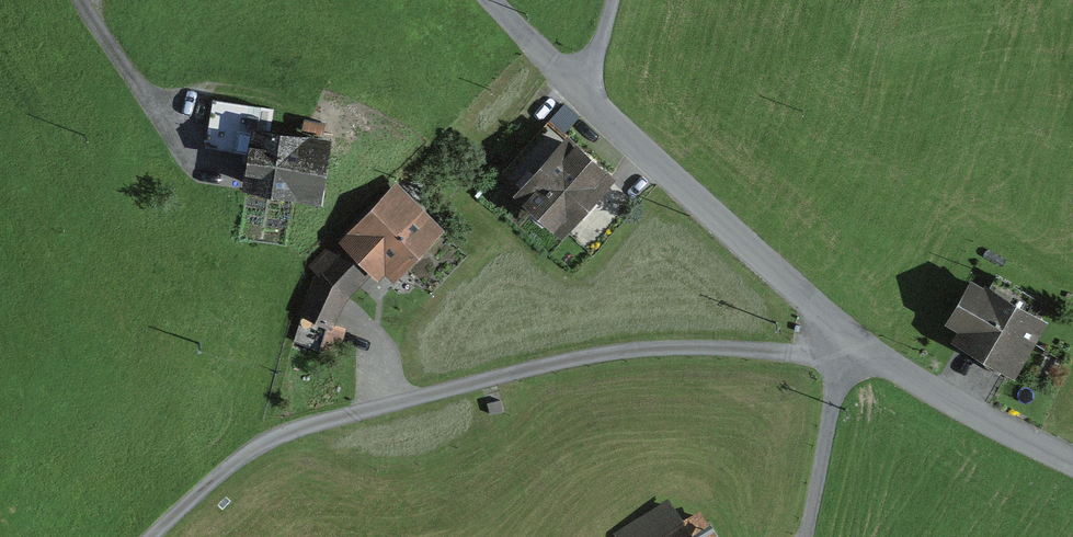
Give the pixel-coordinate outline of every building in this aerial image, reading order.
[(263,131),(257,186),(325,194),(331,139),(263,131)] [(573,139),(527,189),(569,227),(615,177),(573,139)] [(400,181),(346,235),(383,271),(393,261),(403,271),(446,227),(400,181)] [(362,280),(340,257),(320,277),(305,309),(336,323),(349,292),(362,280)] [(1047,318),(976,280),(956,317),(995,338),(988,351),(1020,369),(1047,318)] [(346,326),(319,320),(313,343),(340,350),(346,326)] [(500,399),(488,402),(490,412),(503,409),(500,399)] [(673,506),(623,536),(692,536),(673,506)]
